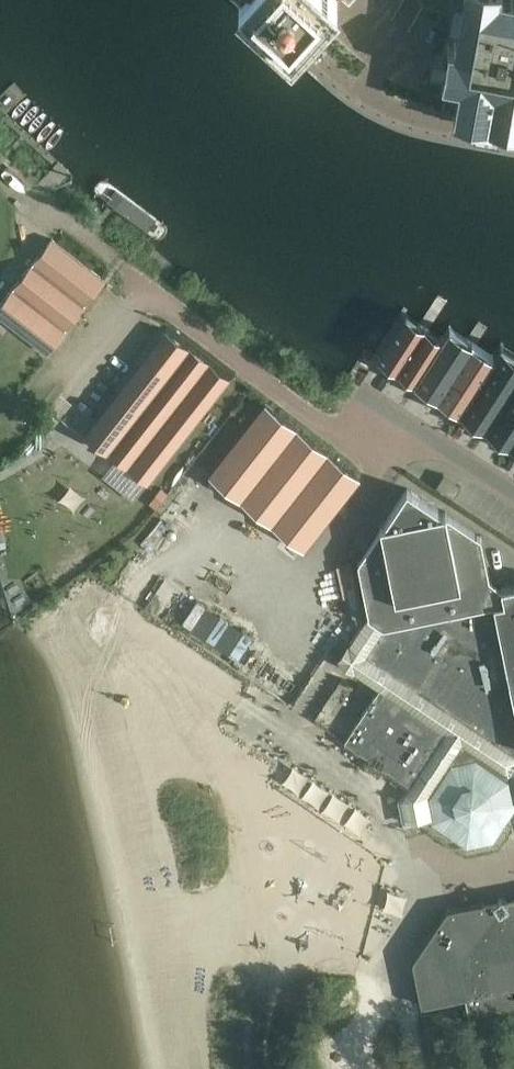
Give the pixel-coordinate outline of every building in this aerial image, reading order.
[(292,20),(293,18),(303,28),(328,0),(270,0),(292,20)] [(416,0),(420,2),(423,3),(426,6),(432,9),(438,11),(443,13),(449,15),(459,18),(462,0),(416,0)] [(442,110),(454,112),(453,114),(513,126),(513,0),(462,0),(454,44),(448,42),(442,79),(447,80),(442,110)] [(51,239),(0,304),(0,316),(47,353),(103,280),(51,239)] [(397,370),(424,328),(405,316),(379,357),(397,370)] [(416,382),(443,340),(424,328),(397,370),(416,382)] [(438,396),(472,343),(450,329),(443,340),(416,382),(438,396)] [(166,330),(117,393),(84,435),(147,484),(180,442),(229,380),(166,330)] [(460,410),(494,358),(472,343),(438,396),(460,410)] [(513,383),(513,354),(502,346),(494,358),(460,410),(486,427),(513,383)] [(513,440),(513,383),(486,427),(511,444),(513,440)] [(359,478),(265,403),(209,474),(304,549),(359,478)] [(149,503),(156,509),(168,493),(161,488),(149,503)] [(502,588),(491,578),(482,536),(408,488),(369,547),(359,562),(366,600),(369,614),(348,646),(339,660),(381,688),(345,741),(409,783),(399,799),(404,826),(432,820),(432,823),(468,847),(494,841),(513,811),(513,801),(512,801),(508,776),(513,774),(513,585),(502,588)] [(197,601),(183,623),(191,628),(206,607),(197,601)] [(221,616),(206,638),(214,643),(229,622),(221,616)] [(244,632),(230,653),(237,659),(252,637),(244,632)] [(342,697),(334,711),(350,719),(357,705),(342,697)] [(466,996),(513,987),(513,932),(489,937),(483,903),(448,910),(414,961),(423,1005),(466,996)] [(471,1022),(513,1013),(513,987),(466,996),(471,1022)] [(376,1032),(343,1039),(346,1053),(331,1056),(334,1068),(384,1068),(376,1032)]
